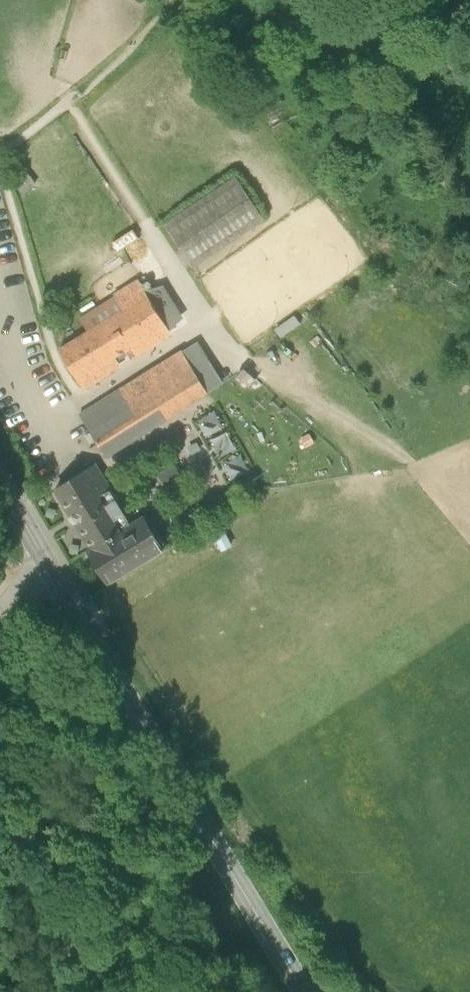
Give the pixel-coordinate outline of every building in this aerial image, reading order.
[(270,220),(241,176),(168,224),(197,268),(270,220)] [(60,351),(86,393),(177,337),(172,328),(149,290),(142,280),(83,317),(92,331),(60,351)] [(164,285),(149,290),(172,328),(184,317),(164,285)] [(300,313),(282,324),(287,332),(305,321),(300,313)] [(198,342),(183,351),(207,392),(223,383),(198,342)] [(183,351),(81,412),(108,455),(209,395),(207,392),(183,351)] [(165,549),(145,515),(122,529),(101,495),(113,488),(98,463),(55,489),(92,551),(87,554),(106,585),(165,549)]
